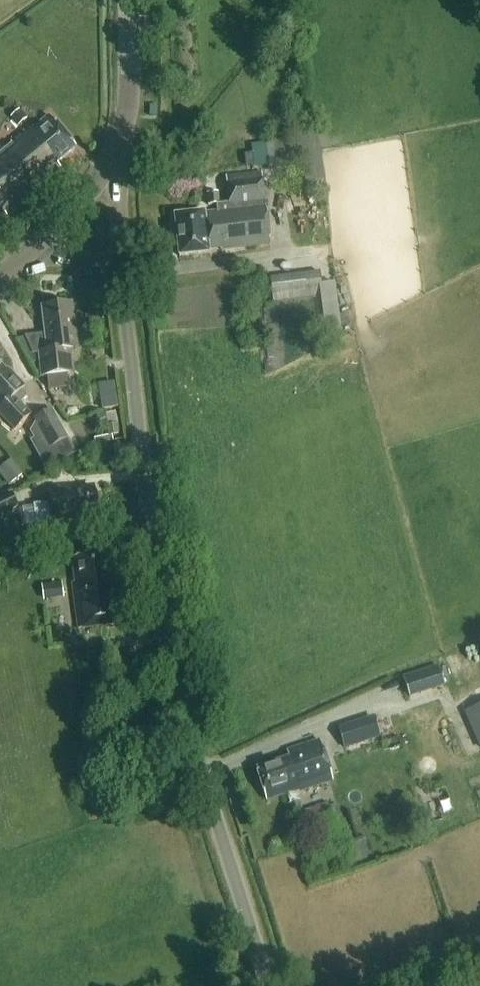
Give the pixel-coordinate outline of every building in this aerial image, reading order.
[(20,111),(12,117),(19,126),(27,120),(20,111)] [(0,153),(0,209),(7,217),(63,171),(57,164),(76,148),(50,116),(35,129),(33,128),(26,134),(0,153)] [(266,144),(253,145),(256,165),(304,159),(305,166),(308,183),(309,194),(327,191),(323,163),(320,136),(284,140),(274,142),(275,145),(266,146),(266,144)] [(246,167),(255,166),(253,154),(244,155),(246,167)] [(221,251),(270,245),(262,173),(226,177),(229,203),(220,204),(218,192),(207,194),(209,206),(216,206),(217,213),(206,214),(205,212),(174,216),(179,257),(212,254),(211,248),(221,247),(221,251)] [(320,272),(271,278),(274,303),(323,297),(320,272)] [(43,376),(49,376),(50,391),(68,388),(66,374),(67,373),(64,351),(77,349),(72,305),(43,308),(48,353),(40,354),(43,376)] [(3,406),(0,409),(0,414),(15,430),(31,414),(14,397),(24,387),(8,370),(6,372),(0,366),(0,403),(3,406)] [(52,410),(34,420),(36,423),(50,448),(68,438),(52,410)] [(109,436),(94,438),(96,445),(113,442),(112,437),(119,435),(117,423),(107,425),(109,436)] [(15,465),(2,475),(10,485),(23,475),(15,465)] [(72,489),(53,492),(48,492),(49,504),(34,506),(38,530),(54,528),(53,521),(76,518),(75,515),(97,512),(94,488),(72,491),(72,489)] [(0,498),(0,515),(19,506),(12,492),(0,498)] [(79,629),(122,623),(117,585),(109,587),(104,555),(72,560),(75,583),(73,583),(79,629)] [(42,585),(44,600),(64,597),(62,583),(42,585)] [(436,685),(404,696),(409,710),(441,699),(436,685)] [(464,712),(479,748),(479,705),(464,712)] [(372,717),(338,728),(344,747),(378,737),(378,736),(372,717)] [(267,801),(288,794),(291,803),(301,799),(298,792),(333,780),(319,741),(286,752),(289,759),(256,770),(267,801)] [(300,800),(289,804),(293,815),(304,811),(300,800)] [(328,803),(304,811),(313,837),(337,829),(334,821),(342,818),(337,804),(329,807),(328,803)]
